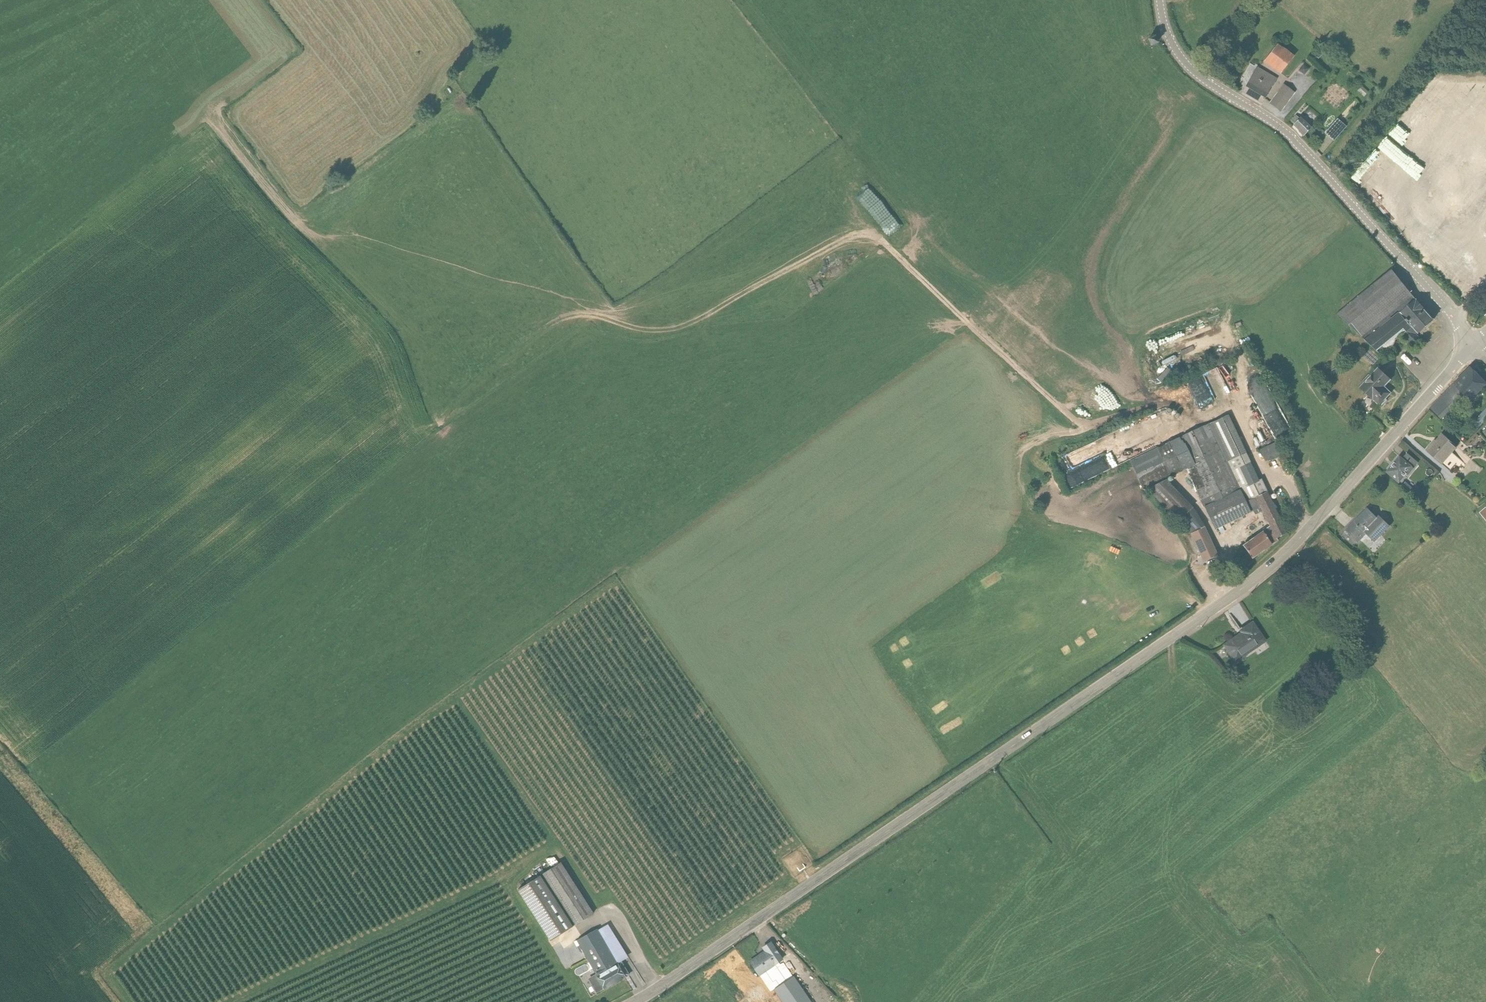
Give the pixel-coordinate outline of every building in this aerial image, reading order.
[(1153,37),(1147,40),(1150,47),(1156,44),(1153,37)] [(1275,45),(1262,62),(1278,75),(1292,58),(1275,45)] [(1319,47),(1311,57),(1315,61),(1324,51),(1319,47)] [(1301,67),(1296,72),(1301,76),(1306,71),(1301,67)] [(1256,68),(1241,93),(1259,104),(1269,88),(1270,89),(1275,80),(1256,68)] [(1282,86),(1268,104),(1279,112),(1293,94),(1282,86)] [(1308,123),(1295,112),(1288,120),(1300,132),(1308,123)] [(1336,139),(1348,124),(1338,116),(1326,131),(1336,139)] [(1375,332),(1416,299),(1392,269),(1336,314),(1362,338),(1373,330),(1375,332)] [(1416,299),(1375,332),(1365,340),(1379,354),(1383,351),(1386,350),(1388,350),(1390,348),(1392,347),(1393,345),(1394,344),(1395,342),(1396,341),(1402,336),(1413,348),(1422,341),(1415,333),(1417,332),(1418,333),(1434,320),(1416,299)] [(1471,367),(1429,408),(1440,420),(1465,396),(1470,401),(1485,386),(1485,383),(1471,367)] [(1380,383),(1386,376),(1378,369),(1360,388),(1380,406),(1386,400),(1385,399),(1391,393),(1384,387),(1380,383)] [(1475,410),(1485,419),(1485,418),(1485,404),(1483,401),(1475,410)] [(1228,415),(1129,461),(1143,490),(1147,489),(1190,534),(1203,562),(1217,555),(1204,527),(1193,507),(1165,479),(1170,477),(1185,469),(1214,530),(1253,511),(1255,515),(1262,511),(1269,526),(1242,545),(1252,558),(1271,544),(1278,540),(1276,538),(1286,534),(1260,479),(1258,480),(1228,415)] [(1434,444),(1433,443),(1426,451),(1442,465),(1457,447),(1443,434),(1434,444)] [(1293,435),(1280,442),(1284,450),(1298,442),(1293,435)] [(1276,441),(1259,450),(1265,462),(1282,453),(1276,441)] [(1418,462),(1407,453),(1402,459),(1400,456),(1386,471),(1400,482),(1407,475),(1408,476),(1418,462)] [(1406,482),(1401,488),(1410,495),(1415,490),(1406,482)] [(1354,522),(1346,531),(1358,543),(1366,534),(1375,542),(1390,526),(1386,522),(1379,515),(1377,517),(1368,508),(1354,522)] [(1236,637),(1224,645),(1236,663),(1247,655),(1265,642),(1252,623),(1240,631),(1243,634),(1239,637),(1238,635),(1236,637)] [(561,861),(518,888),(550,940),(594,912),(561,861)] [(622,973),(626,970),(621,962),(628,957),(607,924),(576,941),(596,974),(604,989),(625,977),(622,973)] [(765,951),(750,962),(759,976),(765,972),(768,977),(775,972),(772,968),(782,960),(770,942),(763,948),(765,951)] [(604,989),(596,974),(588,979),(596,993),(604,989)] [(773,990),(782,1001),(811,1001),(793,976),(773,990)]
